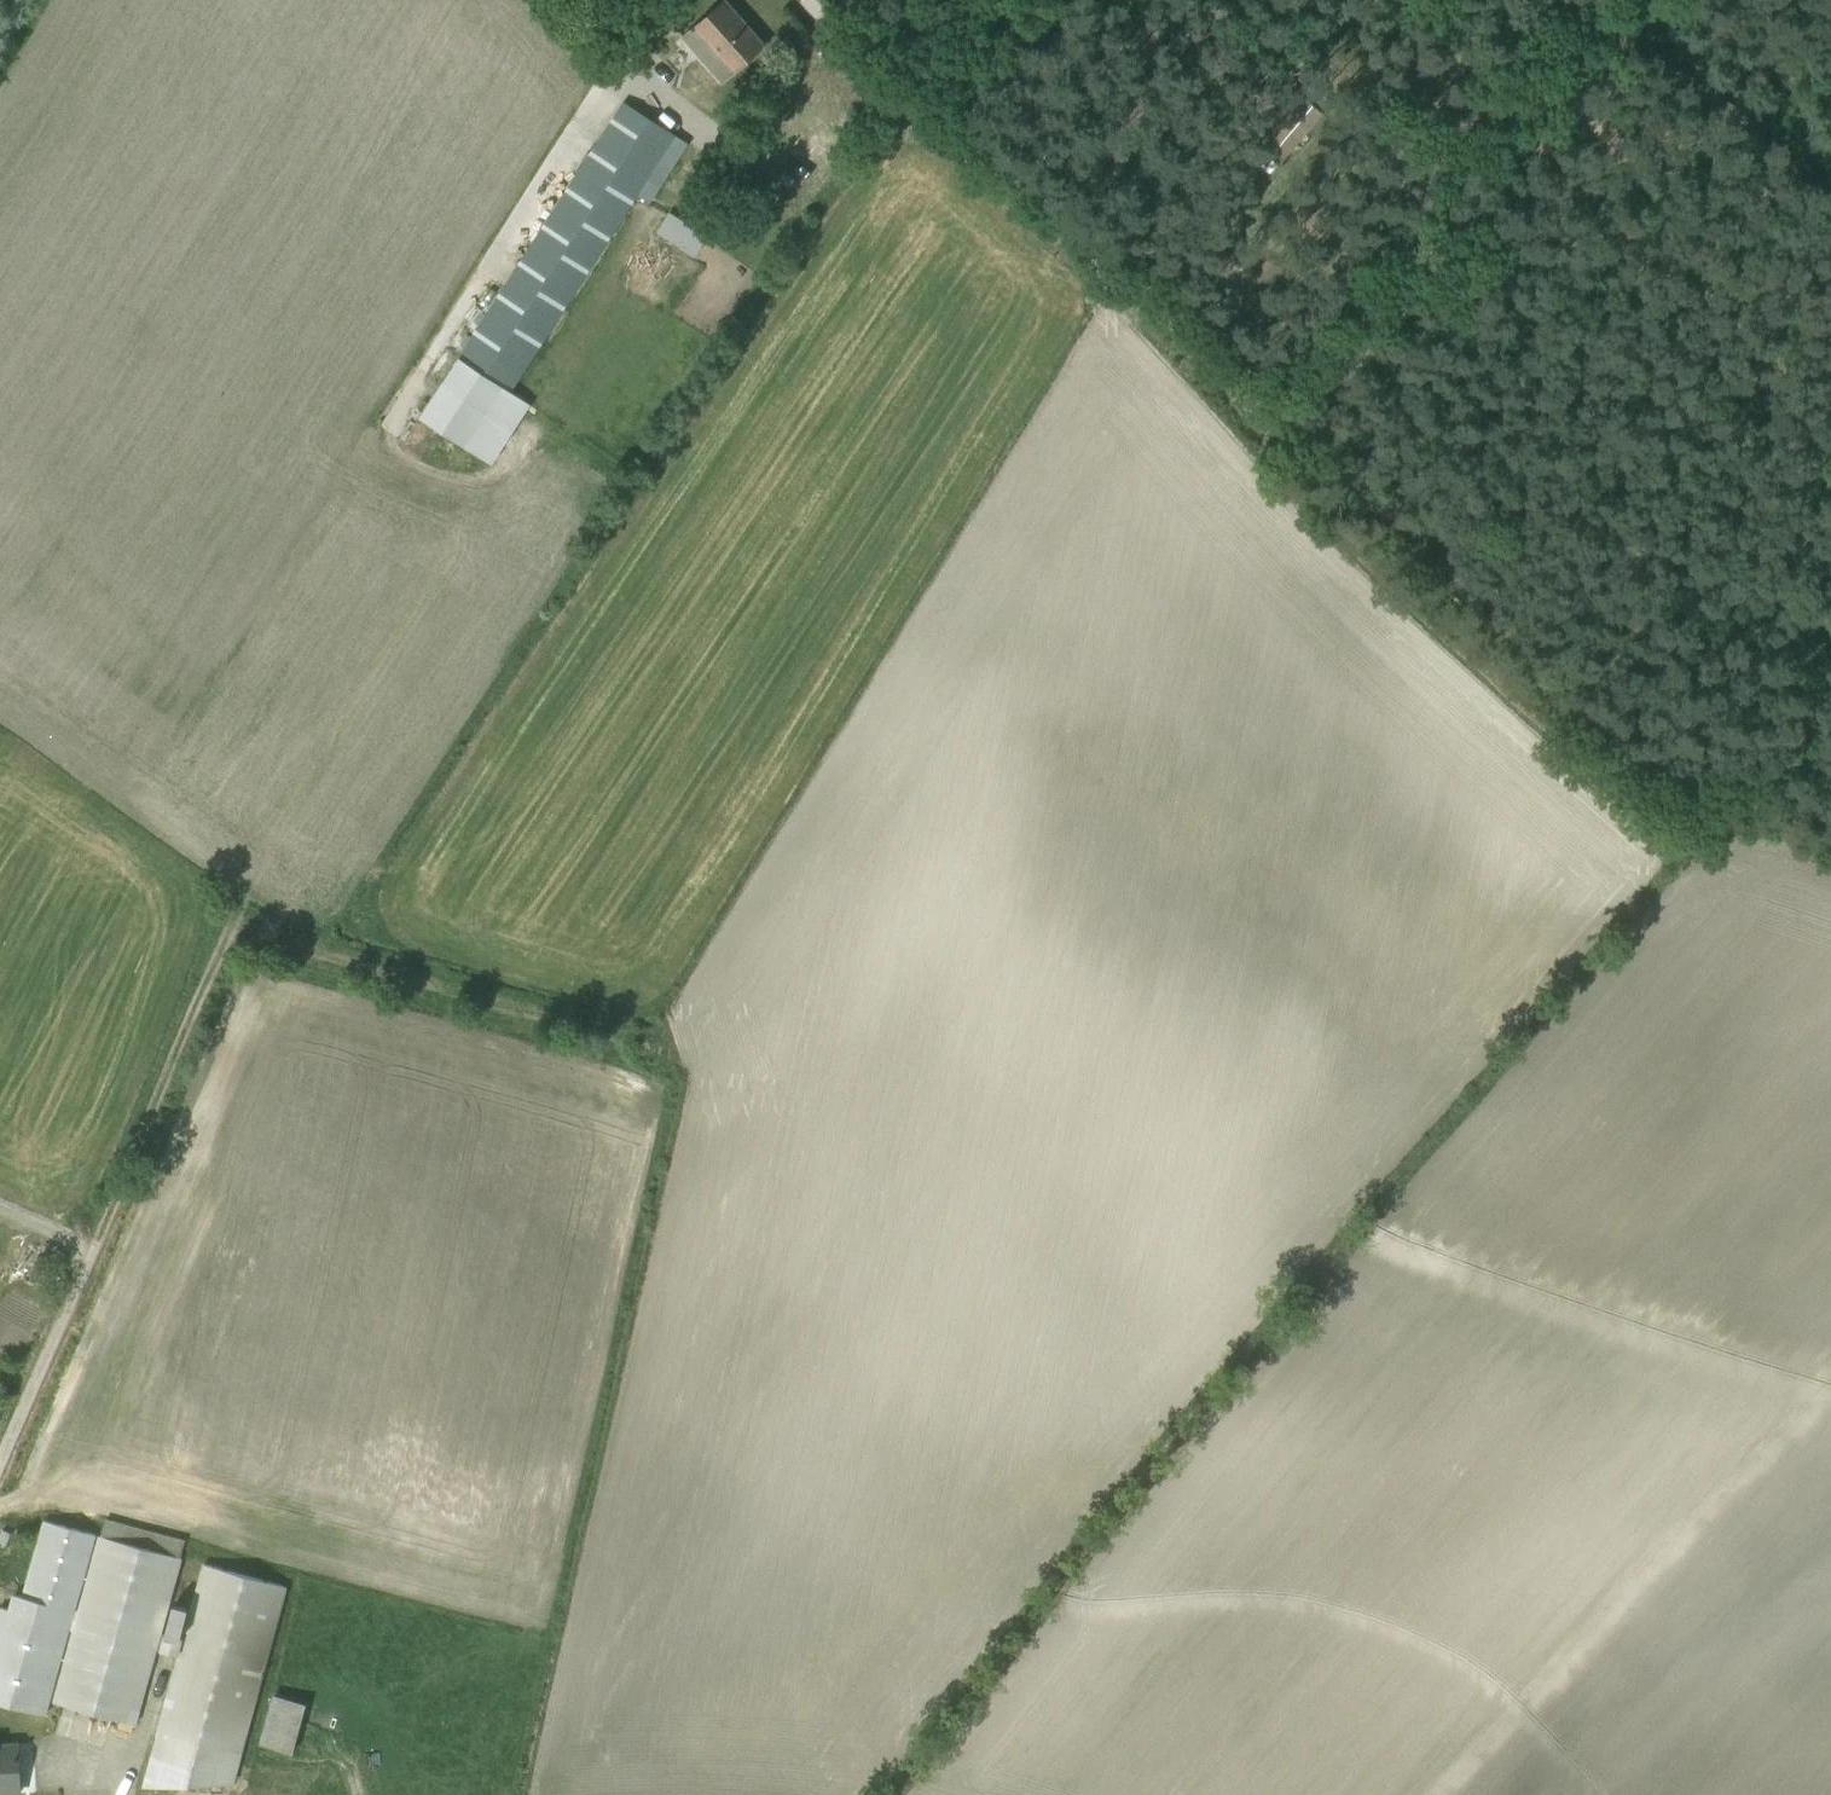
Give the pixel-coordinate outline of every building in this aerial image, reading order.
[(766,45),(727,0),(724,0),(682,38),(723,84),(766,45)] [(850,19),(871,0),(833,0),(850,19)] [(530,404),(512,391),(636,195),(650,204),(687,145),(623,103),(420,418),(490,464),(530,404)] [(1293,124),(1266,158),(1292,179),(1319,144),(1293,124)] [(653,257),(643,273),(673,292),(695,258),(694,257),(707,237),(668,212),(655,232),(654,231),(642,249),(653,257)] [(100,1536),(180,1557),(185,1540),(105,1518),(100,1536)] [(44,1520),(23,1597),(14,1594),(10,1610),(0,1607),(0,1704),(46,1717),(96,1534),(44,1520)] [(178,1655),(143,1785),(231,1786),(286,1586),(204,1564),(183,1638),(181,1637),(188,1608),(173,1605),(166,1633),(162,1632),(182,1558),(180,1557),(100,1536),(98,1535),(52,1702),(137,1725),(157,1649),(178,1655)] [(259,1744),(292,1753),(306,1704),(272,1695),(259,1744)] [(20,1793),(17,1741),(0,1742),(0,1794),(20,1793)]
